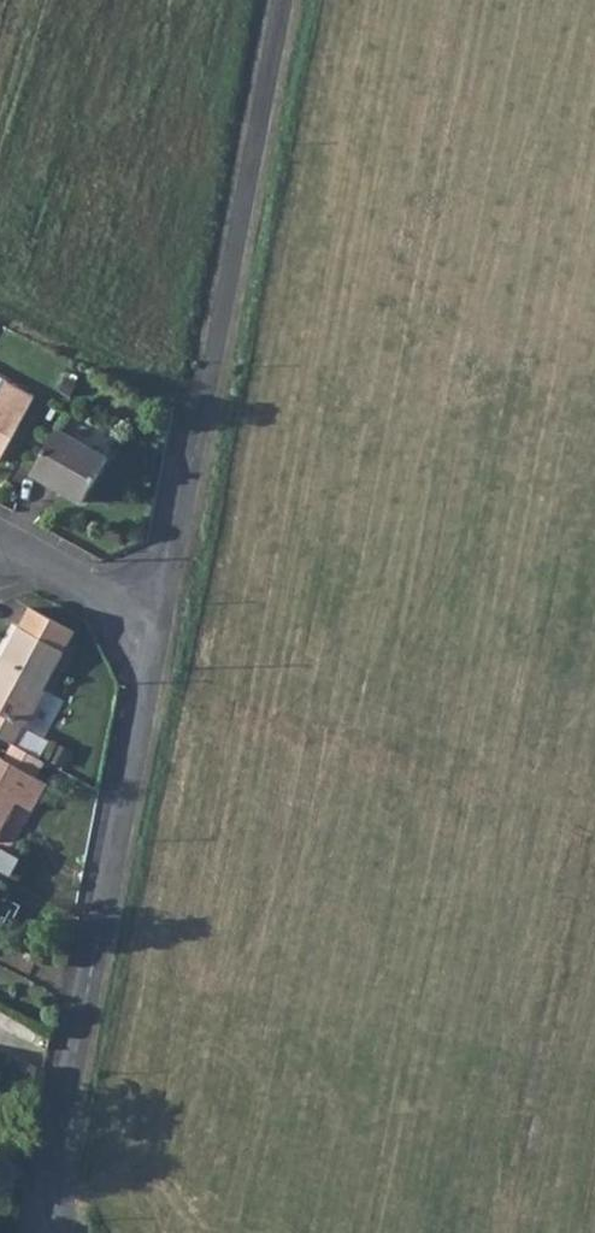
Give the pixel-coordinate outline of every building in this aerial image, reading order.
[(35,398),(8,383),(0,396),(0,461),(35,398)] [(108,458),(58,430),(32,473),(84,502),(108,458)] [(14,745),(24,727),(25,727),(75,632),(31,608),(20,627),(0,663),(0,736),(14,745)] [(37,757),(14,745),(6,760),(0,757),(0,835),(18,803),(34,811),(49,784),(34,776),(29,773),(37,757)] [(43,760),(37,757),(29,773),(34,776),(43,760)] [(0,847),(0,868),(11,875),(20,858),(0,847)] [(0,892),(0,924),(3,926),(16,901),(0,892)]
